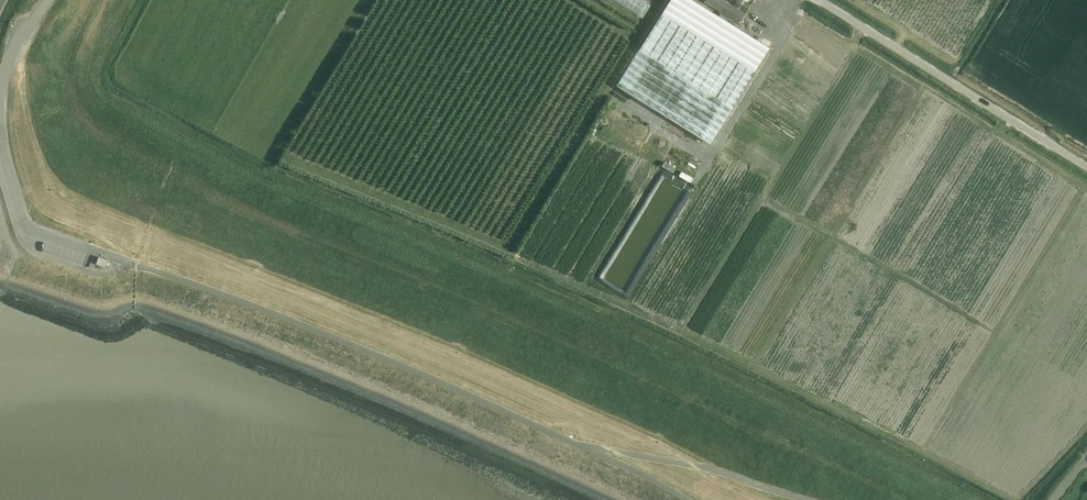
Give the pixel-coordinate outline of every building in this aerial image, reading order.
[(617,86),(710,143),(770,47),(737,27),(725,20),(719,16),(694,0),(670,0),(617,86)] [(649,0),(648,0),(617,0),(641,14),(649,0)] [(705,4),(720,14),(720,15),(719,16),(725,20),(727,17),(739,25),(744,16),(750,6),(740,0),(737,0),(732,8),(719,0),(707,0),(705,4)] [(785,20),(790,14),(778,5),(774,11),(785,20)] [(108,261),(99,258),(96,265),(105,268),(108,261)]
